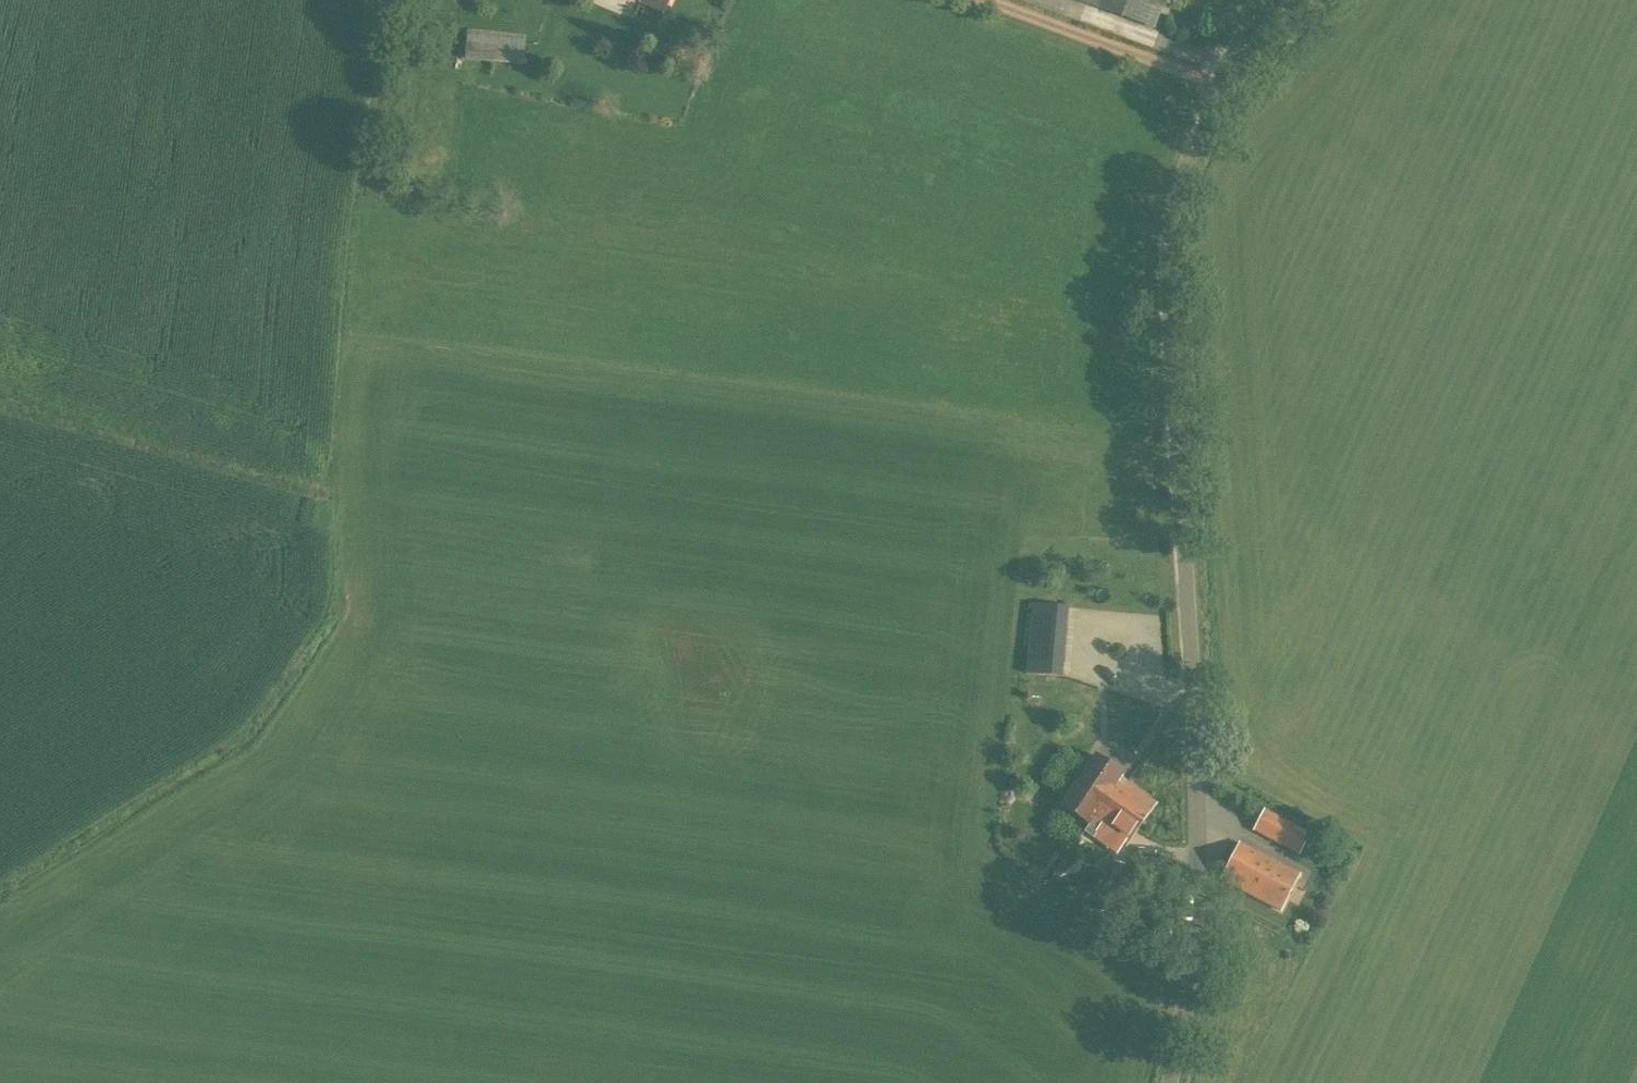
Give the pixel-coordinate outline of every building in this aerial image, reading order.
[(664,10),(668,0),(638,0),(664,10)] [(1090,6),(1154,29),(1164,0),(1092,0),(1090,6)] [(467,29),(464,59),(523,65),(526,34),(467,29)] [(1026,674),(1062,677),(1068,607),(1031,603),(1026,674)] [(1096,755),(1061,805),(1090,824),(1091,822),(1126,847),(1156,803),(1120,778),(1123,774),(1096,755)] [(1253,832),(1292,853),(1303,832),(1264,811),(1253,832)] [(1238,846),(1222,877),(1220,880),(1282,912),(1301,874),(1239,842),(1238,846)]
